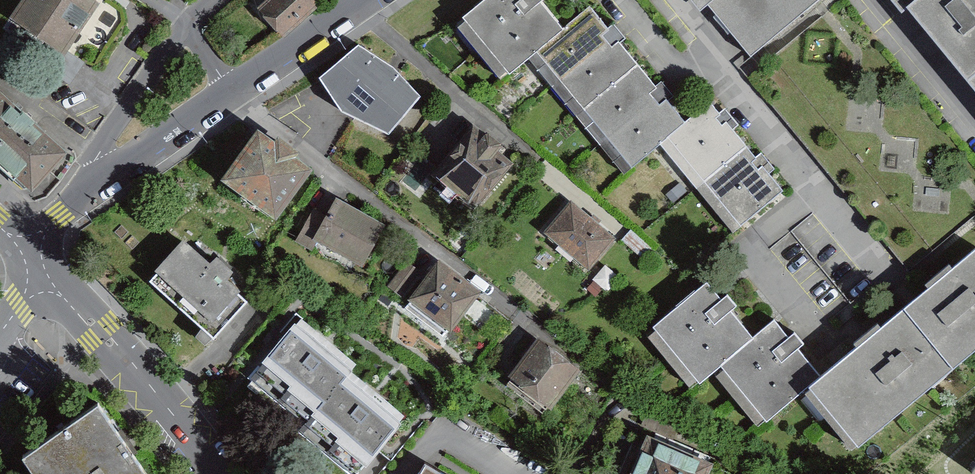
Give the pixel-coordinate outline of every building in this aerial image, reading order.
[(89,0),(27,0),(15,17),(49,41),(64,51),(96,4),(89,0)] [(318,0),(268,0),(263,4),(287,30),(319,1),(318,0)] [(532,59),(568,29),(545,2),(547,0),(487,0),(465,18),(512,75),(532,59)] [(705,9),(711,4),(756,58),(826,0),(698,0),(705,9)] [(920,0),(894,0),(904,13),(911,7),(920,0)] [(911,7),(968,75),(974,69),(974,0),(920,0),(911,7)] [(532,59),(579,116),(639,66),(620,43),(615,48),(605,37),(611,32),(592,9),(568,29),(532,59)] [(72,85),(85,66),(64,51),(49,41),(36,60),(72,85)] [(393,67),(358,46),(321,79),(344,112),(390,134),(419,97),(393,67)] [(628,175),(663,145),(688,125),(668,101),(662,106),(653,95),(659,90),(639,66),(579,116),(628,175)] [(0,95),(0,162),(31,190),(64,155),(0,95)] [(688,125),(663,145),(699,189),(749,148),(729,124),(725,127),(719,120),(723,116),(713,104),(688,125)] [(487,135),(475,125),(437,170),(477,204),(512,162),(496,148),(502,142),(490,132),(487,135)] [(275,149),(258,137),(226,182),(276,217),(308,173),(292,162),(296,157),(278,144),(275,149)] [(759,161),(749,148),(699,189),(737,235),(787,194),(765,168),(762,171),(756,164),(759,161)] [(384,223),(339,198),(328,216),(316,210),(300,240),(314,248),(321,236),(364,259),(384,223)] [(615,240),(573,204),(549,232),(591,268),(615,240)] [(655,249),(634,230),(624,241),(644,260),(655,249)] [(211,262),(184,238),(155,269),(157,272),(150,280),(203,328),(196,336),(207,346),(249,300),(239,292),(242,289),(229,277),(235,270),(217,255),(211,262)] [(912,305),(961,364),(974,352),(974,252),(928,291),(912,305)] [(421,271),(408,262),(392,285),(405,294),(421,271)] [(622,278),(608,266),(596,280),(610,291),(622,278)] [(476,297),(437,269),(412,302),(451,331),(476,297)] [(723,366),(755,339),(732,312),(738,307),(729,296),(724,301),(709,283),(656,327),(702,383),(723,366)] [(961,364),(912,305),(823,378),(807,392),(856,451),(961,364)] [(252,366),(315,417),(348,376),(353,369),(342,360),(326,347),(302,327),(290,318),(267,347),(252,366)] [(755,339),(723,366),(770,422),(807,392),(823,378),(800,350),(806,345),(797,335),(790,340),(775,322),(755,339)] [(577,377),(539,348),(514,380),(553,409),(577,377)] [(348,376),(315,417),(308,425),(369,473),(370,473),(379,463),(390,449),(410,425),(398,416),(375,398),(362,387),(348,376)] [(96,398),(19,450),(35,473),(148,473),(96,398)] [(650,433),(634,473),(712,473),(718,459),(650,433)] [(428,465),(423,473),(442,473),(428,465)]
